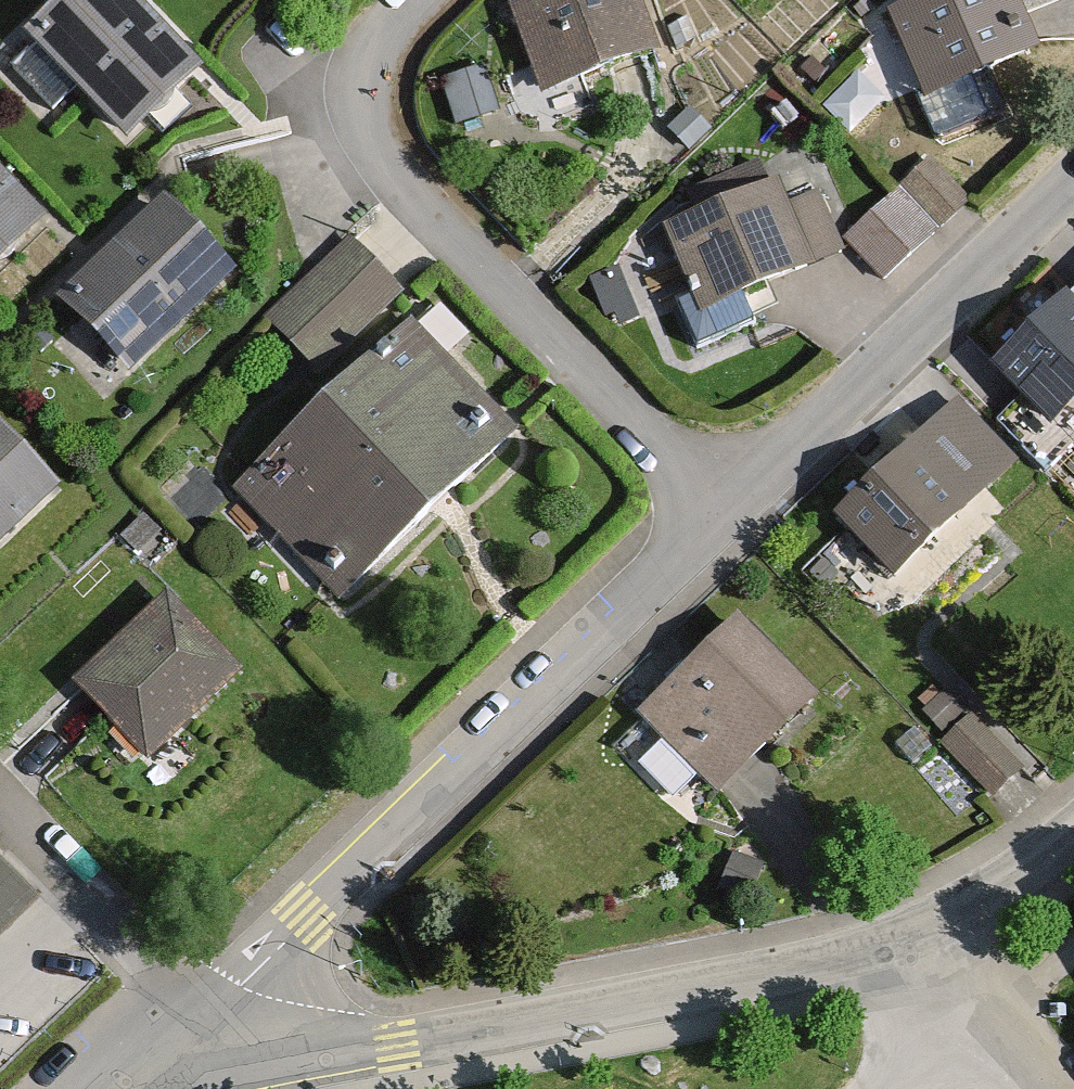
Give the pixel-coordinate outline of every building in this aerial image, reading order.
[(134,142),(206,71),(135,0),(73,0),(33,40),(134,142)] [(514,11),(547,102),(659,63),(637,0),(546,0),(514,11)] [(895,39),(958,156),(1058,84),(1028,0),(947,0),(895,39)] [(925,171),(849,243),(888,285),(965,213),(925,171)] [(48,225),(0,176),(0,273),(48,225)] [(778,191),(669,231),(699,316),(842,263),(820,203),(786,215),(778,191)] [(167,204),(64,307),(135,378),(239,275),(167,204)] [(403,304),(348,247),(268,325),(322,382),(403,304)] [(1073,425),(1073,303),(1071,300),(997,374),(1061,438),(1073,425)] [(516,438),(415,332),(241,497),(343,603),(516,438)] [(60,491),(0,429),(0,550),(60,491)] [(961,473),(923,438),(840,529),(905,589),(974,514),(946,489),(961,473)] [(168,602),(76,690),(153,769),(244,682),(168,602)] [(821,709),(744,625),(641,720),(718,804),(821,709)] [(1018,768),(966,716),(938,743),(990,795),(1018,768)] [(37,904),(0,864),(0,938),(37,904)]
